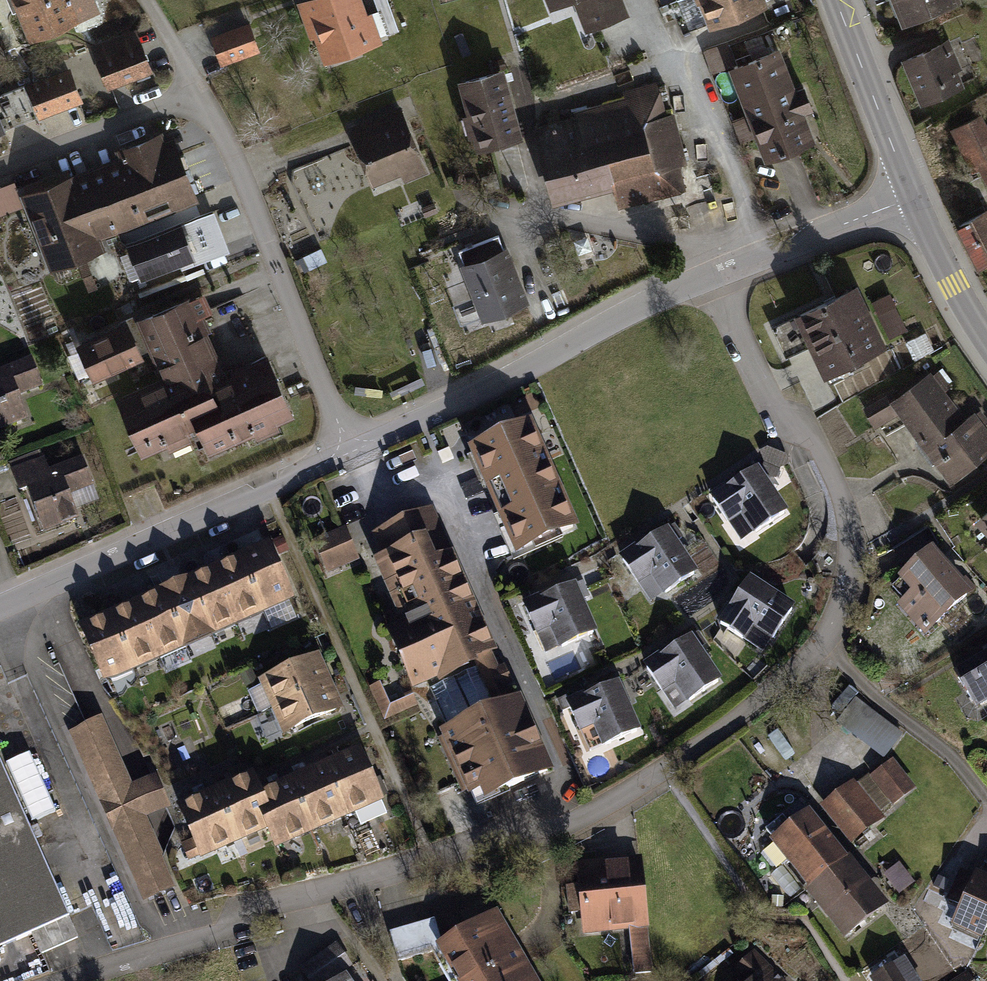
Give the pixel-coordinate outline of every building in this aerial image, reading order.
[(33,35),(93,10),(89,0),(18,0),(33,35)] [(311,5),(330,55),(377,37),(369,15),(359,18),(353,0),(325,0),(311,5)] [(598,25),(624,15),(619,0),(588,0),(598,25)] [(760,0),(699,0),(708,25),(762,4),(760,0)] [(905,21),(956,0),(897,0),(905,21)] [(377,6),(386,34),(398,30),(388,3),(377,6)] [(762,32),(767,46),(780,41),(775,27),(762,32)] [(246,28),(216,39),(223,59),(254,48),(246,28)] [(942,45),(906,60),(922,99),(972,79),(958,44),(944,49),(942,45)] [(109,83),(147,69),(138,46),(101,60),(109,83)] [(769,156),(810,140),(799,112),(811,107),(804,88),(792,93),(775,50),(735,66),(747,97),(752,95),(766,131),(761,133),(769,156)] [(710,67),(718,64),(714,52),(705,55),(710,67)] [(498,73),(465,82),(483,145),(515,136),(498,73)] [(41,112),(78,98),(69,74),(32,88),(41,112)] [(616,110),(538,130),(555,196),(612,181),(618,204),(680,188),(674,164),(683,162),(671,115),(665,116),(656,84),(626,91),(630,104),(615,108),(616,110)] [(24,86),(0,95),(0,98),(9,121),(34,112),(24,86)] [(380,132),(359,140),(375,177),(416,160),(395,109),(374,118),(380,132)] [(953,128),(974,169),(985,163),(986,167),(986,133),(978,115),(953,128)] [(734,120),(741,140),(754,135),(747,116),(734,120)] [(354,127),(359,140),(380,132),(374,118),(354,127)] [(124,223),(193,197),(176,153),(150,163),(148,159),(166,152),(160,137),(120,152),(127,172),(107,179),(124,223)] [(124,223),(107,179),(77,191),(72,178),(26,196),(53,265),(99,248),(94,235),(124,223)] [(212,211),(180,224),(188,246),(198,242),(202,254),(191,258),(191,256),(179,260),(182,267),(227,250),(212,211)] [(986,262),(986,214),(986,212),(959,225),(980,266),(986,262)] [(180,224),(130,243),(141,274),(179,260),(191,256),(191,258),(202,254),(198,242),(188,246),(180,224)] [(498,235),(463,249),(470,265),(465,267),(485,317),(524,302),(498,235)] [(87,288),(95,285),(86,261),(78,264),(87,288)] [(855,289),(773,328),(786,355),(813,342),(827,370),(881,344),(855,289)] [(890,295),(873,302),(878,312),(894,305),(890,295)] [(166,380),(120,400),(135,432),(142,450),(200,424),(208,443),(239,429),(241,433),(290,412),(268,362),(210,387),(200,366),(215,359),(188,300),(140,321),(166,380)] [(81,344),(95,374),(148,351),(134,321),(81,344)] [(26,418),(17,394),(40,385),(31,361),(0,373),(0,428),(26,418)] [(930,378),(941,393),(950,386),(939,371),(930,378)] [(894,401),(898,405),(937,458),(942,456),(954,472),(978,454),(979,456),(986,451),(986,434),(979,425),(986,420),(979,412),(973,416),(971,415),(963,422),(941,393),(930,378),(928,376),(894,401)] [(898,405),(894,401),(890,395),(867,408),(875,424),(891,415),(888,410),(898,405)] [(518,551),(572,527),(529,428),(512,436),(511,435),(490,444),(491,445),(474,452),(518,551)] [(761,453),(766,461),(780,467),(787,462),(784,456),(768,450),(761,453)] [(42,461),(13,472),(20,489),(27,487),(43,530),(76,517),(65,488),(88,479),(81,460),(47,473),(42,461)] [(766,461),(761,471),(776,477),(780,467),(766,461)] [(756,532),(784,513),(755,470),(713,499),(727,521),(742,511),(756,532)] [(475,802),(548,770),(518,701),(510,704),(503,688),(507,675),(496,671),(487,652),(490,651),(429,514),(402,525),(413,548),(389,559),(415,618),(406,622),(410,631),(394,639),(415,684),(474,658),(478,667),(430,688),(450,731),(445,733),(475,802)] [(665,531),(673,543),(681,537),(673,526),(665,531)] [(343,531),(316,543),(322,556),(349,544),(343,531)] [(665,592),(694,573),(673,543),(665,531),(622,559),(637,581),(651,572),(665,592)] [(349,544),(322,556),(328,571),(356,558),(349,544)] [(267,548),(240,559),(261,608),(288,596),(267,548)] [(958,585),(929,554),(903,577),(916,591),(902,604),(926,631),(974,588),(965,579),(958,585)] [(240,559),(214,571),(235,620),(261,608),(240,559)] [(214,571),(188,583),(210,631),(235,620),(214,571)] [(773,637),(792,609),(749,581),(720,624),(742,638),(752,624),(773,637)] [(581,582),(572,586),(578,601),(588,596),(581,582)] [(188,583),(162,594),(183,642),(210,631),(188,583)] [(562,647),(593,633),(578,601),(572,586),(525,607),(536,631),(551,624),(562,647)] [(162,594),(136,606),(157,654),(183,642),(162,594)] [(136,606),(110,617),(132,666),(157,654),(136,606)] [(110,617),(83,629),(105,677),(132,666),(110,617)] [(690,700),(717,681),(696,650),(705,644),(698,634),(689,640),(689,639),(646,667),(661,689),(676,680),(690,700)] [(956,674),(976,706),(986,699),(986,656),(956,674)] [(316,660),(266,683),(276,707),(327,684),(316,660)] [(327,684),(276,707),(287,731),(337,708),(327,684)] [(590,752),(636,731),(615,684),(569,705),(566,698),(558,701),(563,711),(570,707),(590,752)] [(837,722),(886,760),(905,736),(857,697),(837,722)] [(74,732),(147,896),(173,885),(142,817),(130,790),(99,721),(74,732)] [(360,824),(386,813),(375,786),(372,787),(358,754),(323,769),(339,803),(344,814),(353,810),(360,824)] [(35,822),(55,814),(30,755),(10,764),(35,822)] [(892,762),(872,777),(891,801),(910,786),(892,762)] [(0,763),(0,947),(31,933),(69,917),(0,763)] [(327,808),(339,803),(323,769),(291,783),(311,829),(332,820),(327,808)] [(130,790),(142,817),(166,806),(154,779),(130,790)] [(253,818),(264,813),(257,798),(249,779),(216,794),(236,839),(258,830),(253,818)] [(289,839),(311,829),(291,783),(257,798),(264,813),(272,832),(284,828),(289,839)] [(873,821),(848,790),(828,806),(853,838),(873,821)] [(214,849),(236,839),(216,794),(182,808),(197,843),(209,837),(214,849)] [(782,816),(766,829),(811,886),(844,860),(847,858),(836,845),(833,847),(808,815),(792,827),(782,816)] [(844,860),(811,886),(848,933),(881,907),(855,874),(854,874),(844,860)] [(639,863),(579,869),(585,929),(645,923),(639,863)] [(886,875),(899,892),(912,882),(899,865),(886,875)] [(981,936),(986,923),(986,881),(975,876),(975,878),(961,872),(948,899),(962,905),(954,924),(981,936)] [(771,907),(783,908),(783,897),(771,896),(771,907)] [(520,955),(495,912),(441,944),(434,919),(389,933),(398,961),(433,951),(440,964),(448,960),(461,980),(476,980),(520,955)] [(69,917),(31,933),(41,954),(78,937),(69,917)] [(336,946),(302,969),(311,980),(327,980),(350,966),(336,946)] [(633,948),(635,973),(650,972),(648,947),(633,948)] [(753,953),(734,972),(743,980),(781,980),(753,953)] [(526,964),(525,963),(520,955),(476,980),(536,980),(526,964)] [(873,978),(875,980),(914,980),(902,961),(873,978)] [(967,973),(955,980),(973,980),(967,973)]
